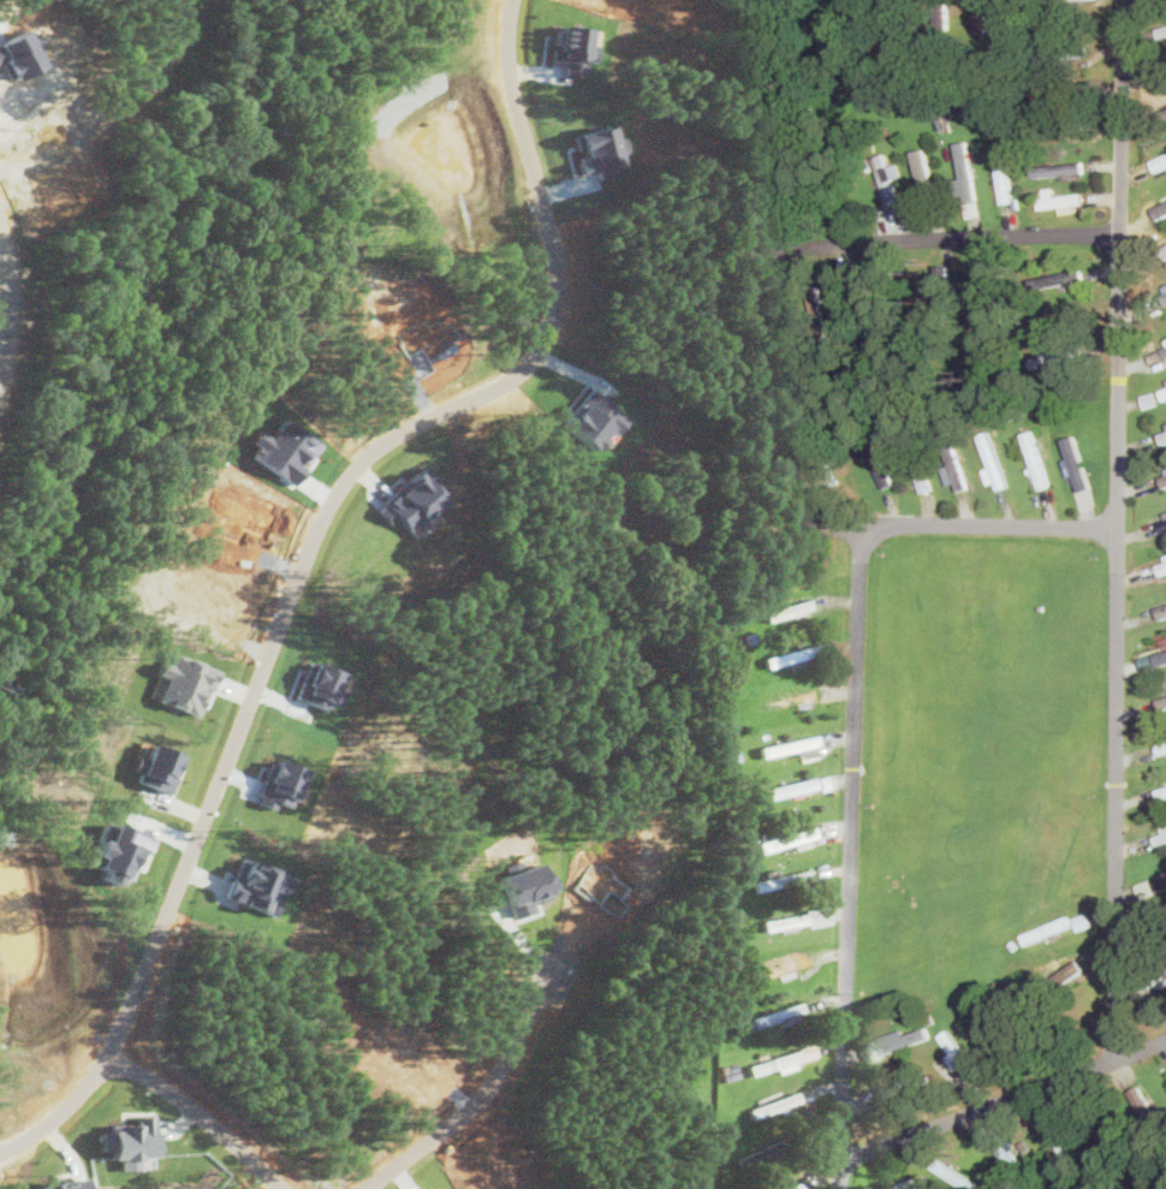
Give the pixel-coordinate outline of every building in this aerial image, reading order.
[(1165,35),(1165,22),(1157,24),(1159,36),(1165,35)] [(961,177),(953,178),(956,203),(963,202),(965,217),(978,215),(968,140),(956,141),(961,177)] [(921,193),(933,191),(926,148),(914,150),(921,193)] [(996,152),(1000,203),(1011,202),(1007,151),(996,152)] [(1151,159),(1156,171),(1165,167),(1165,153),(1151,159)] [(1084,171),(1083,160),(1036,166),(1037,176),(1084,171)] [(1044,187),(1045,197),(1039,198),(1040,208),(1060,206),(1061,212),(1076,211),(1075,203),(1083,203),(1082,192),(1055,195),(1055,186),(1044,187)] [(1157,219),(1165,215),(1165,201),(1152,207),(1157,219)] [(1159,403),(1155,390),(1141,395),(1144,407),(1159,403)] [(1023,432),(1040,488),(1050,485),(1033,429),(1023,432)] [(1063,439),(1069,458),(1066,459),(1076,492),(1091,487),(1075,435),(1063,439)] [(893,484),(879,443),(869,447),(883,487),(893,484)] [(957,490),(968,487),(961,465),(950,468),(957,490)] [(1157,521),(1160,531),(1165,529),(1165,518),(1157,521)] [(1160,574),(1165,572),(1165,561),(1157,564),(1160,574)] [(765,608),(767,619),(817,609),(815,598),(765,608)] [(1157,606),(1161,618),(1165,617),(1165,603),(1157,606)] [(765,654),(767,666),(791,662),(819,658),(818,646),(765,654)] [(1165,661),(1165,648),(1154,650),(1156,663),(1165,661)] [(817,688),(820,697),(761,711),(759,700),(817,688)] [(1157,699),(1160,710),(1165,708),(1165,696),(1157,699)] [(817,733),(820,744),(760,756),(759,747),(817,733)] [(1156,742),(1159,754),(1165,752),(1165,740),(1156,742)] [(835,787),(833,774),(818,776),(820,789),(835,787)] [(766,787),(815,775),(819,786),(768,798),(766,787)] [(1160,799),(1165,797),(1165,785),(1157,788),(1160,799)] [(815,825),(817,836),(759,852),(756,842),(815,825)] [(1163,827),(1164,831),(1154,835),(1157,845),(1165,842),(1165,826),(1163,827)] [(751,880),(752,891),(813,878),(811,867),(751,880)] [(760,920),(807,911),(805,908),(829,904),(832,921),(809,926),(808,922),(762,931),(760,920)] [(805,956),(809,964),(761,979),(759,970),(805,956)] [(1050,974),(1057,985),(1085,969),(1078,957),(1050,974)] [(750,1017),(754,1028),(805,1011),(802,1000),(750,1017)] [(877,1039),(882,1053),(930,1038),(927,1026),(904,1034),(903,1030),(877,1039)] [(968,1076),(977,1069),(947,1029),(939,1035),(952,1053),(947,1056),(957,1069),(961,1066),(968,1076)] [(798,1048),(802,1059),(750,1075),(748,1064),(798,1048)] [(797,1089),(802,1100),(751,1118),(748,1108),(797,1089)] [(736,1159),(740,1169),(786,1147),(781,1137),(736,1159)] [(797,1179),(801,1188),(774,1188),(797,1179)]
